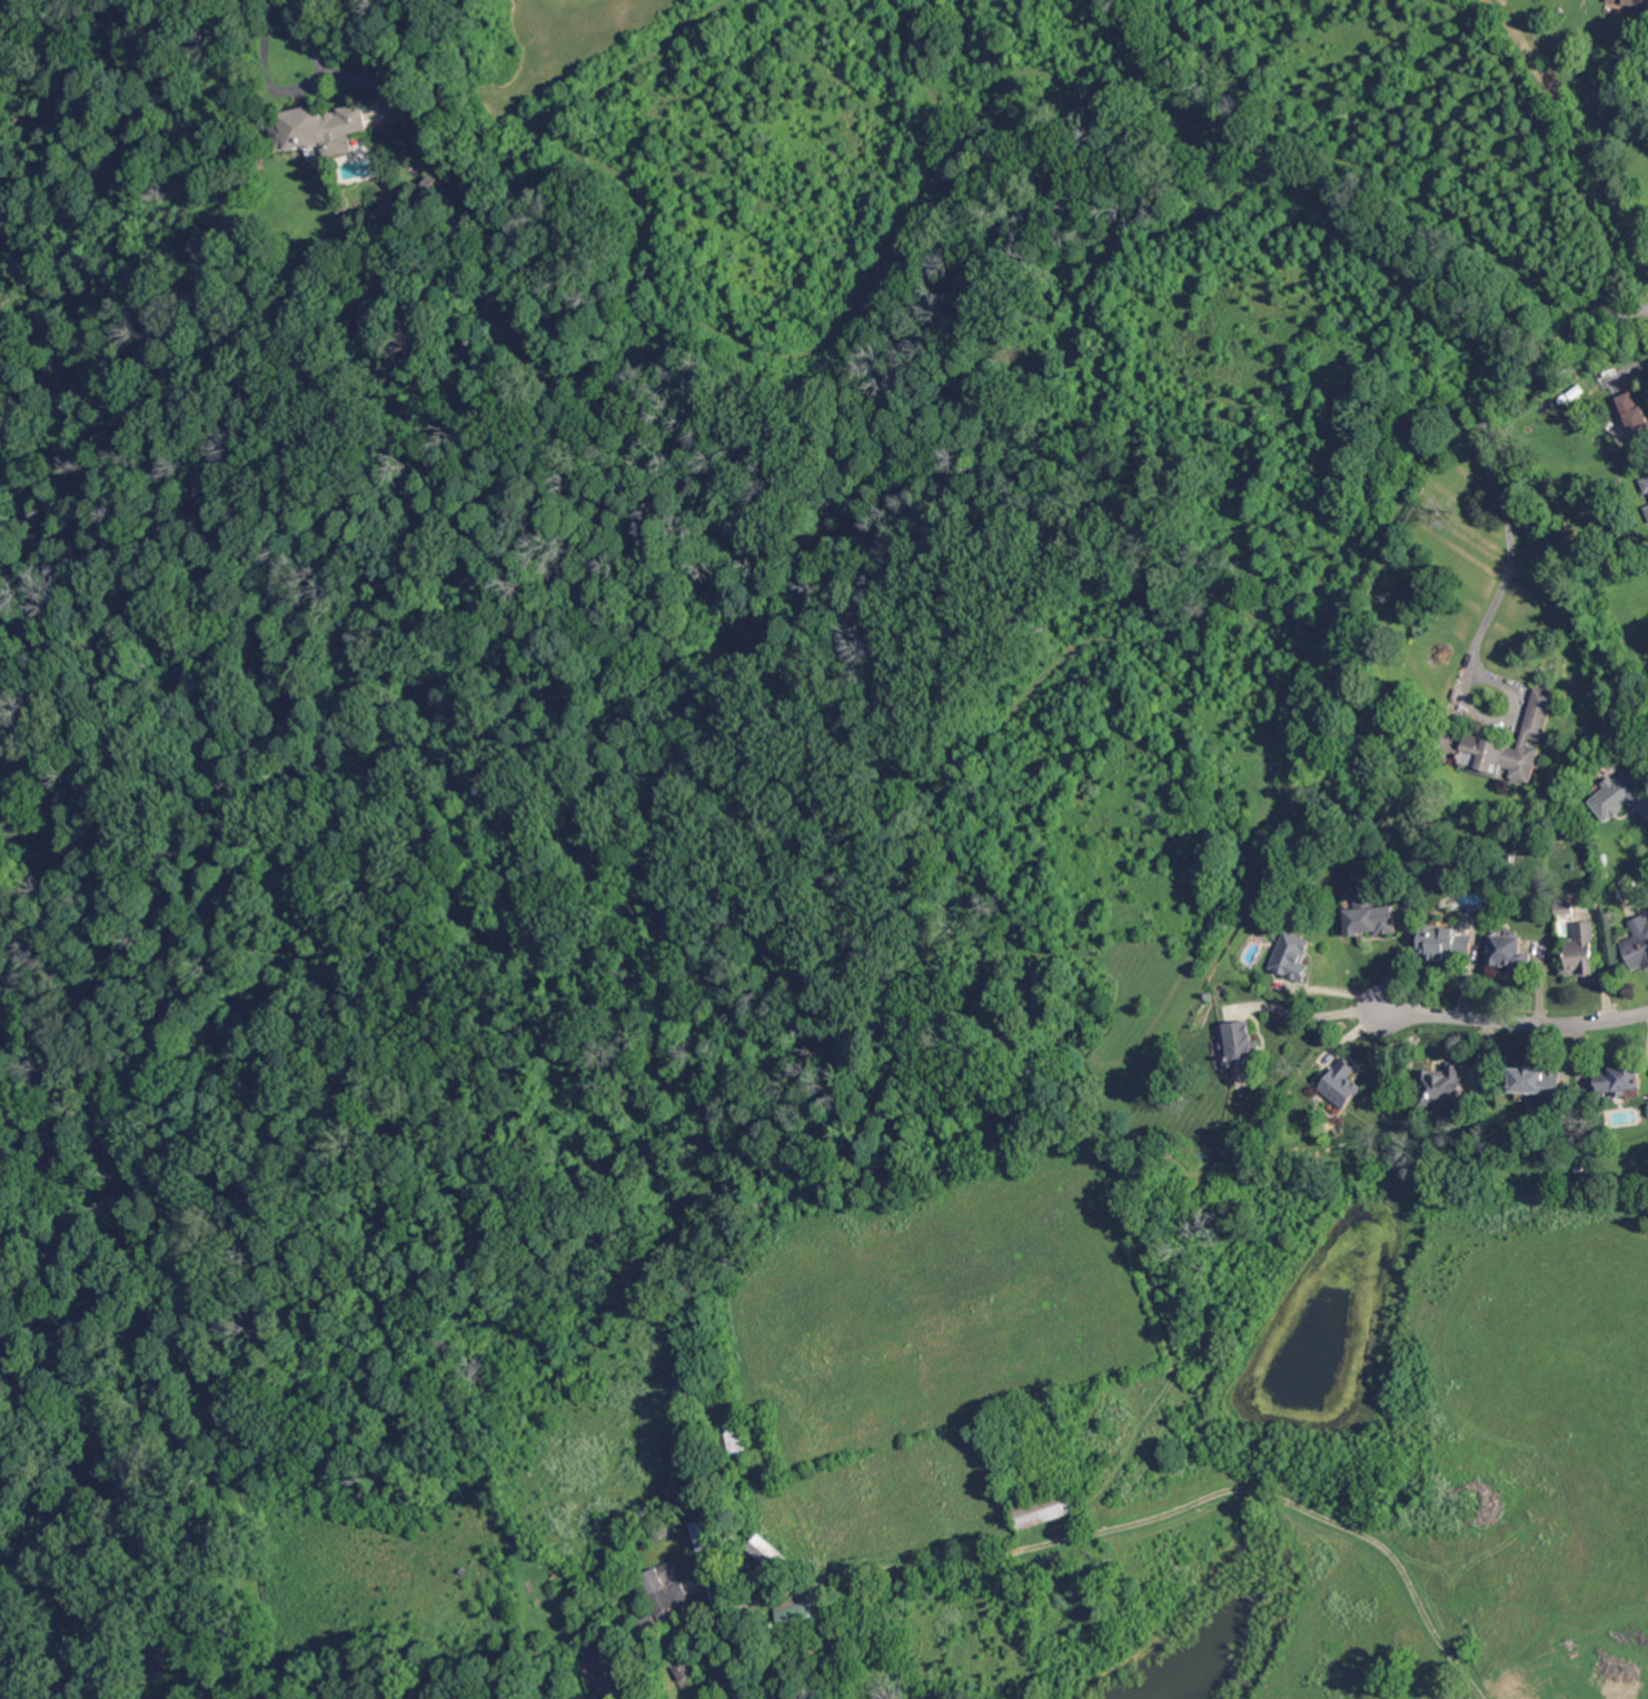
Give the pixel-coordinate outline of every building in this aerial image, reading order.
[(325,106),(285,113),(287,122),(275,125),(280,150),(325,141),(328,157),(357,151),(354,137),(371,133),(365,102),(339,108),(340,112),(326,115),(325,106)] [(1082,1511),(1024,1530),(1016,1507),(1074,1488),(1082,1511)] [(711,1517),(719,1544),(698,1551),(688,1523),(711,1517)] [(784,1576),(751,1548),(763,1534),(795,1561),(784,1576)] [(638,1577),(665,1631),(689,1619),(679,1599),(689,1594),(673,1560),(638,1577)] [(927,1593),(911,1594),(909,1578),(925,1577),(927,1593)] [(711,1583),(716,1604),(731,1600),(725,1580),(711,1583)] [(838,1622),(790,1639),(777,1602),(826,1587),(838,1622)] [(675,1662),(686,1682),(703,1672),(692,1653),(675,1662)]
